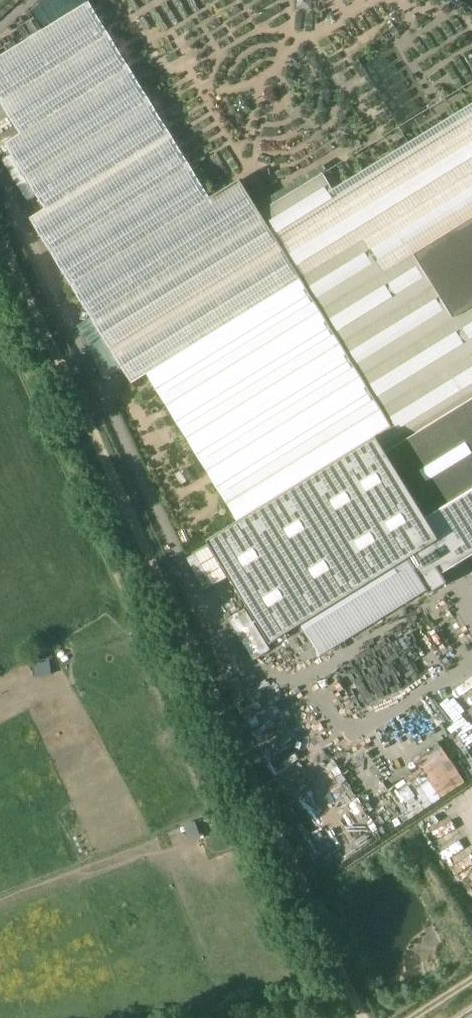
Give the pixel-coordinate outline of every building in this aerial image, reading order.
[(0,57),(0,100),(21,134),(6,143),(46,209),(31,218),(133,383),(148,373),(239,520),(208,539),(272,643),(302,624),(322,655),(429,589),(431,593),(449,582),(443,573),(471,555),(471,104),(334,189),(324,172),(261,212),(241,179),(211,198),(90,1),(0,57)] [(187,558),(206,588),(228,575),(209,544),(187,558)] [(406,818),(468,784),(444,740),(414,756),(422,770),(389,787),(406,818)]
